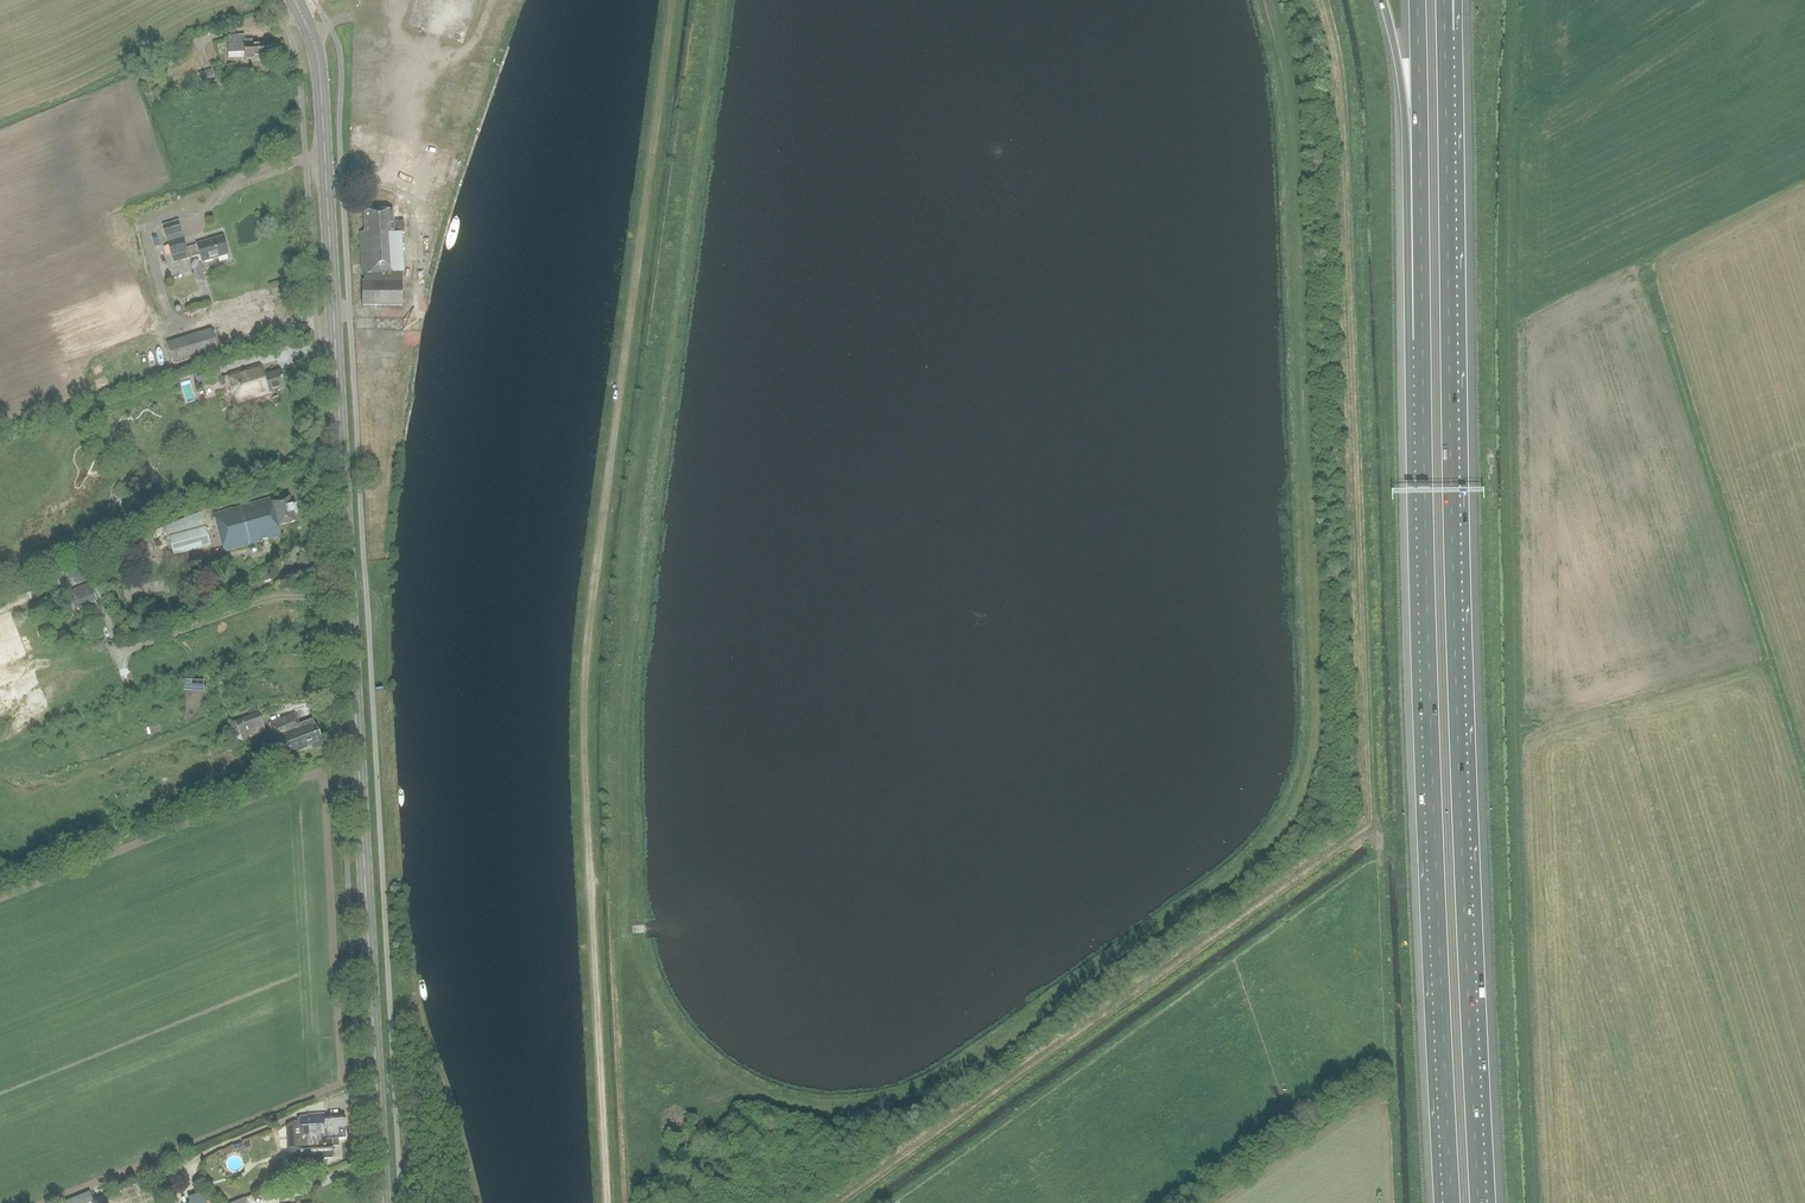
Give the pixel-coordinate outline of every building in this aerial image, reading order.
[(245,36),(228,36),(228,54),(246,53),(246,59),(247,60),(253,60),(253,59),(254,59),(269,58),(269,44),(254,44),(254,40),(245,41),(245,36)] [(212,69),(198,73),(202,87),(216,83),(212,69)] [(397,231),(397,230),(404,230),(404,218),(394,218),(393,207),(365,209),(365,229),(360,230),(362,272),(364,272),(364,278),(362,278),(362,302),(403,301),(403,271),(401,271),(400,231),(397,231)] [(166,244),(170,258),(173,264),(187,260),(200,256),(202,263),(227,256),(222,237),(184,248),(182,239),(177,222),(161,227),(166,244)] [(212,329),(166,343),(172,363),(218,349),(212,329)] [(263,363),(230,372),(239,403),(273,393),(271,388),(285,384),(280,368),(266,372),(263,363)] [(187,401),(197,400),(194,378),(185,380),(187,401)] [(282,404),(279,397),(272,399),(275,407),(282,404)] [(268,497),(213,514),(225,551),(279,534),(276,524),(295,518),(288,495),(269,501),(268,497)] [(169,538),(174,556),(211,546),(202,515),(168,525),(171,537),(169,538)] [(148,533),(142,536),(148,551),(154,549),(148,533)] [(80,562),(59,569),(63,582),(75,578),(77,582),(99,574),(95,563),(82,568),(80,562)] [(90,583),(68,591),(75,609),(97,600),(90,583)] [(258,713),(229,724),(235,739),(243,741),(266,733),(258,713)] [(313,749),(321,746),(319,742),(320,741),(314,725),(313,726),(311,721),(301,725),(297,727),(293,715),(271,724),(283,757),(309,747),(308,745),(311,744),(313,749)] [(298,1124),(287,1125),(288,1147),(289,1166),(301,1166),(301,1167),(317,1166),(317,1162),(324,1162),(324,1158),(333,1158),(331,1139),(346,1138),(345,1117),(324,1118),(324,1114),(307,1115),(307,1116),(297,1116),(298,1124)] [(233,1147),(236,1152),(246,1148),(244,1142),(233,1147)] [(189,1196),(192,1202),(210,1202),(204,1189),(189,1196)] [(94,1201),(90,1191),(64,1202),(88,1202),(94,1201)]
